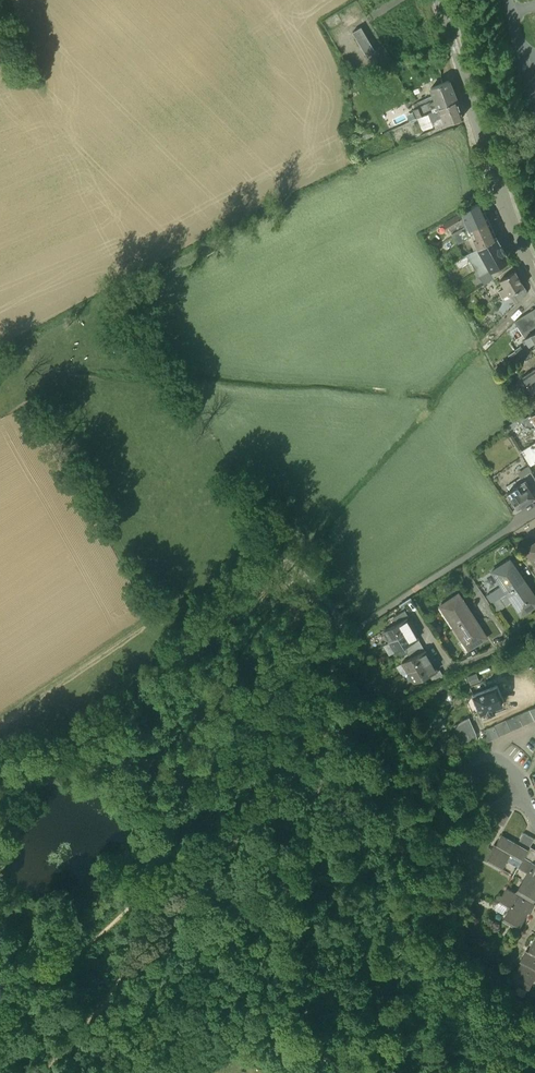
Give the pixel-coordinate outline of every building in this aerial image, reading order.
[(361,27),(353,32),(367,56),(375,51),(361,27)] [(415,118),(429,113),(456,100),(457,100),(449,80),(429,89),(434,101),(429,103),(429,102),(411,110),(415,118)] [(432,120),(441,117),(444,124),(463,117),(457,100),(456,100),(429,113),(430,116),(420,120),(424,129),(434,125),(432,120)] [(373,135),(370,127),(359,132),(362,140),(373,135)] [(480,201),(461,213),(444,223),(449,234),(467,224),(470,230),(488,219),(480,201)] [(496,237),(495,235),(488,219),(470,230),(457,238),(459,244),(472,236),(478,248),(496,237)] [(496,237),(478,248),(452,263),(457,272),(470,264),(482,284),(497,275),(512,266),(513,265),(496,237)] [(515,304),(519,301),(526,294),(526,290),(515,271),(512,266),(497,275),(504,289),(499,292),(502,298),(509,295),(515,304)] [(523,335),(534,327),(534,308),(515,321),(523,335)] [(534,348),(534,330),(524,337),(532,350),(534,348)] [(512,361),(518,357),(525,353),(521,346),(515,349),(515,350),(514,351),(508,355),(512,361)] [(534,379),(534,368),(510,386),(514,393),(526,385),(526,386),(534,379)] [(526,386),(532,395),(534,394),(534,379),(526,386)] [(534,462),(534,442),(520,451),(530,466),(533,464),(533,463),(534,462)] [(507,492),(518,508),(534,497),(534,495),(534,494),(534,478),(530,471),(507,486),(510,490),(507,492)] [(525,550),(534,564),(534,542),(525,550)] [(510,559),(492,572),(507,593),(525,581),(510,559)] [(479,568),(472,573),(483,587),(489,582),(479,568)] [(507,593),(522,615),(534,606),(534,596),(525,581),(507,593)] [(440,606),(454,627),(472,615),(458,594),(440,606)] [(394,617),(398,623),(406,618),(409,617),(405,610),(394,617)] [(487,638),(472,615),(454,627),(469,650),(487,638)] [(398,623),(385,630),(388,635),(387,636),(390,641),(411,629),(408,623),(409,623),(406,618),(398,623)] [(411,629),(390,641),(393,647),(394,646),(397,650),(404,646),(418,638),(415,633),(414,634),(411,629)] [(418,638),(404,646),(408,652),(421,644),(418,638)] [(425,649),(421,644),(408,652),(411,657),(425,649)] [(411,657),(403,662),(406,667),(405,668),(409,673),(430,661),(427,656),(428,655),(425,649),(411,657)] [(433,666),(430,661),(409,673),(412,679),(413,678),(416,682),(437,670),(434,665),(433,666)] [(499,711),(497,707),(502,705),(503,702),(498,687),(473,696),(480,714),(486,712),(488,715),(499,711)] [(482,733),(487,744),(534,721),(534,708),(482,733)] [(442,717),(432,721),(435,728),(444,724),(442,717)] [(473,727),(459,733),(463,741),(476,735),(473,727)] [(460,833),(450,836),(453,847),(459,845),(460,850),(465,848),(460,833)] [(528,851),(530,848),(534,840),(524,834),(517,845),(528,851)] [(509,856),(521,863),(524,859),(528,851),(517,845),(501,836),(487,862),(501,870),(509,856)] [(530,848),(528,851),(524,859),(534,865),(534,863),(534,851),(530,848)] [(524,859),(521,863),(517,870),(527,875),(516,894),(532,903),(534,898),(534,865),(524,859)] [(532,903),(516,894),(506,889),(499,902),(510,907),(502,921),(517,930),(532,903)] [(528,953),(511,984),(528,993),(534,980),(534,957),(528,953)]
